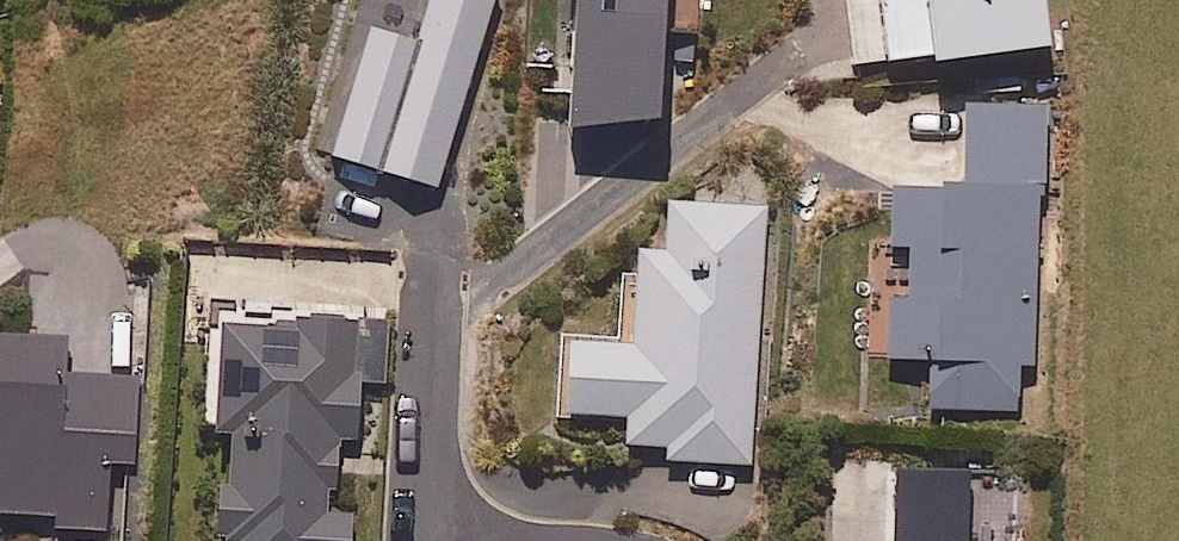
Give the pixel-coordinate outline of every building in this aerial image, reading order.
[(334,157),(344,160),(339,176),(376,188),(381,175),(440,194),(500,0),(433,0),(419,42),(374,28),(334,157)] [(673,0),(580,0),(573,123),(665,129),(673,0)] [(860,68),(939,56),(940,66),(1057,49),(1050,0),(850,0),(860,68)] [(1048,109),(970,104),(964,194),(899,190),(895,266),(915,268),(913,302),(893,300),(889,360),(934,363),(931,408),(1017,413),(1020,365),(1032,366),(1048,109)] [(768,210),(673,203),(670,254),(625,251),(619,343),(566,339),(561,415),(631,420),(629,457),(751,465),(768,210)] [(389,322),(222,326),(224,436),(233,435),(234,489),(225,490),(226,540),(353,540),(353,516),(340,516),(339,443),(362,443),(361,385),(390,385),(389,322)] [(0,340),(0,342),(0,514),(61,516),(61,540),(112,540),(114,463),(136,463),(138,380),(66,378),(67,341),(0,340)] [(900,473),(898,540),(971,540),(972,474),(900,473)]
